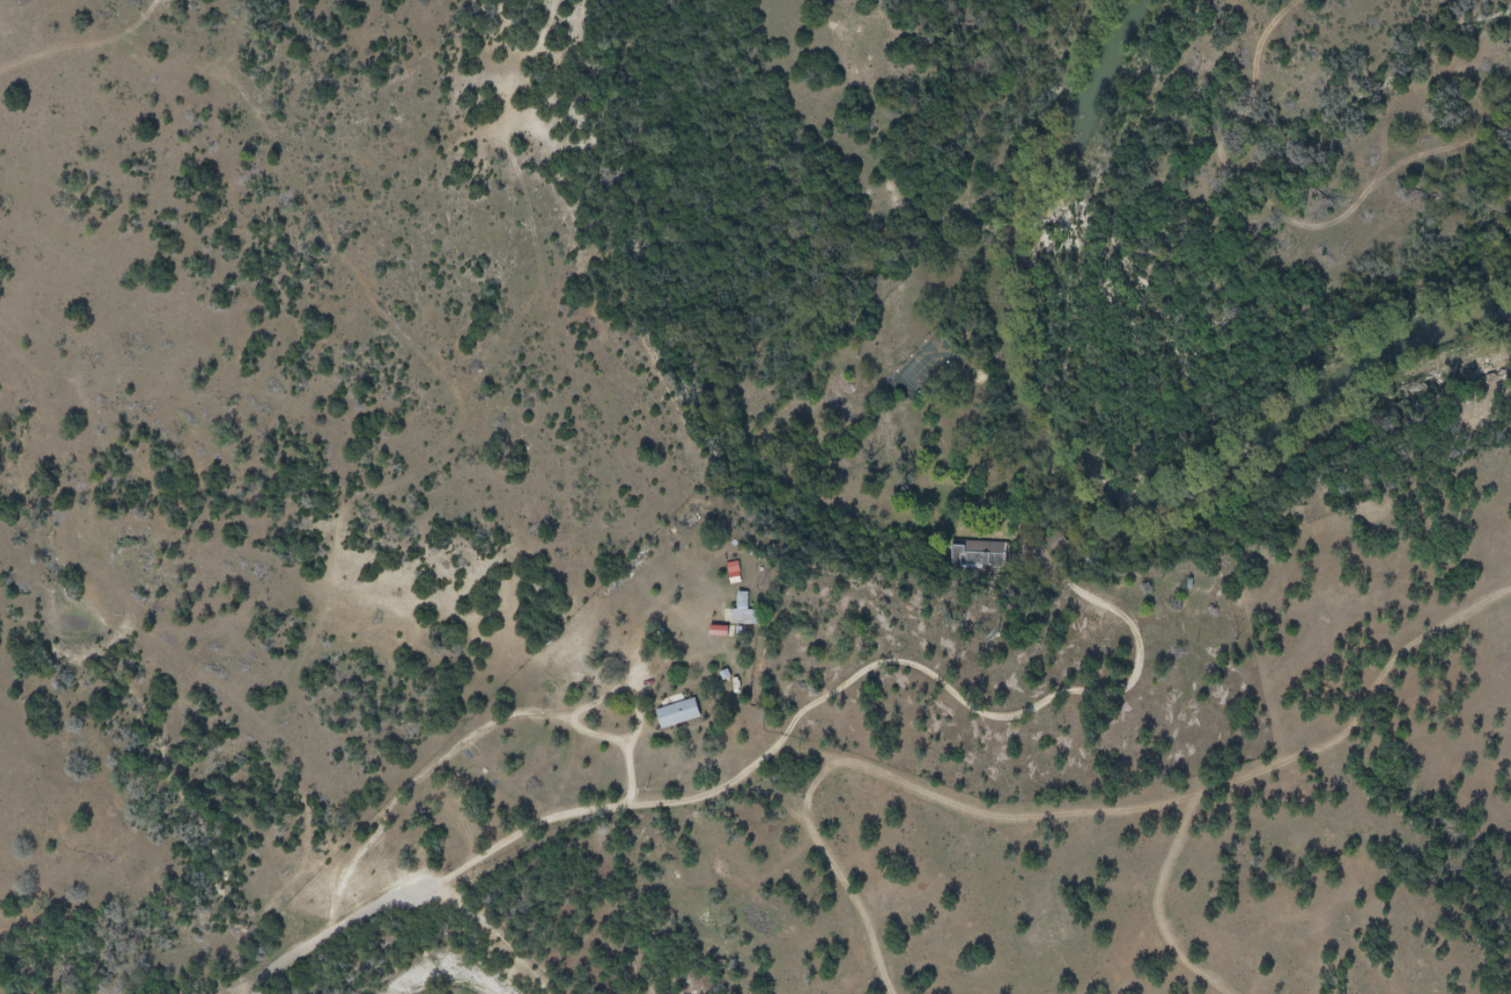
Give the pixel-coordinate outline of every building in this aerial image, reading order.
[(1057,554),(1070,544),(1060,531),(1047,540),(1057,554)] [(961,549),(959,572),(997,574),(998,558),(971,556),(972,549),(961,549)] [(742,584),(740,563),(729,564),(731,585),(742,584)] [(758,612),(749,612),(749,593),(739,593),(739,612),(734,612),(734,625),(758,625),(758,612)] [(703,701),(664,713),(670,735),(709,723),(703,701)]
